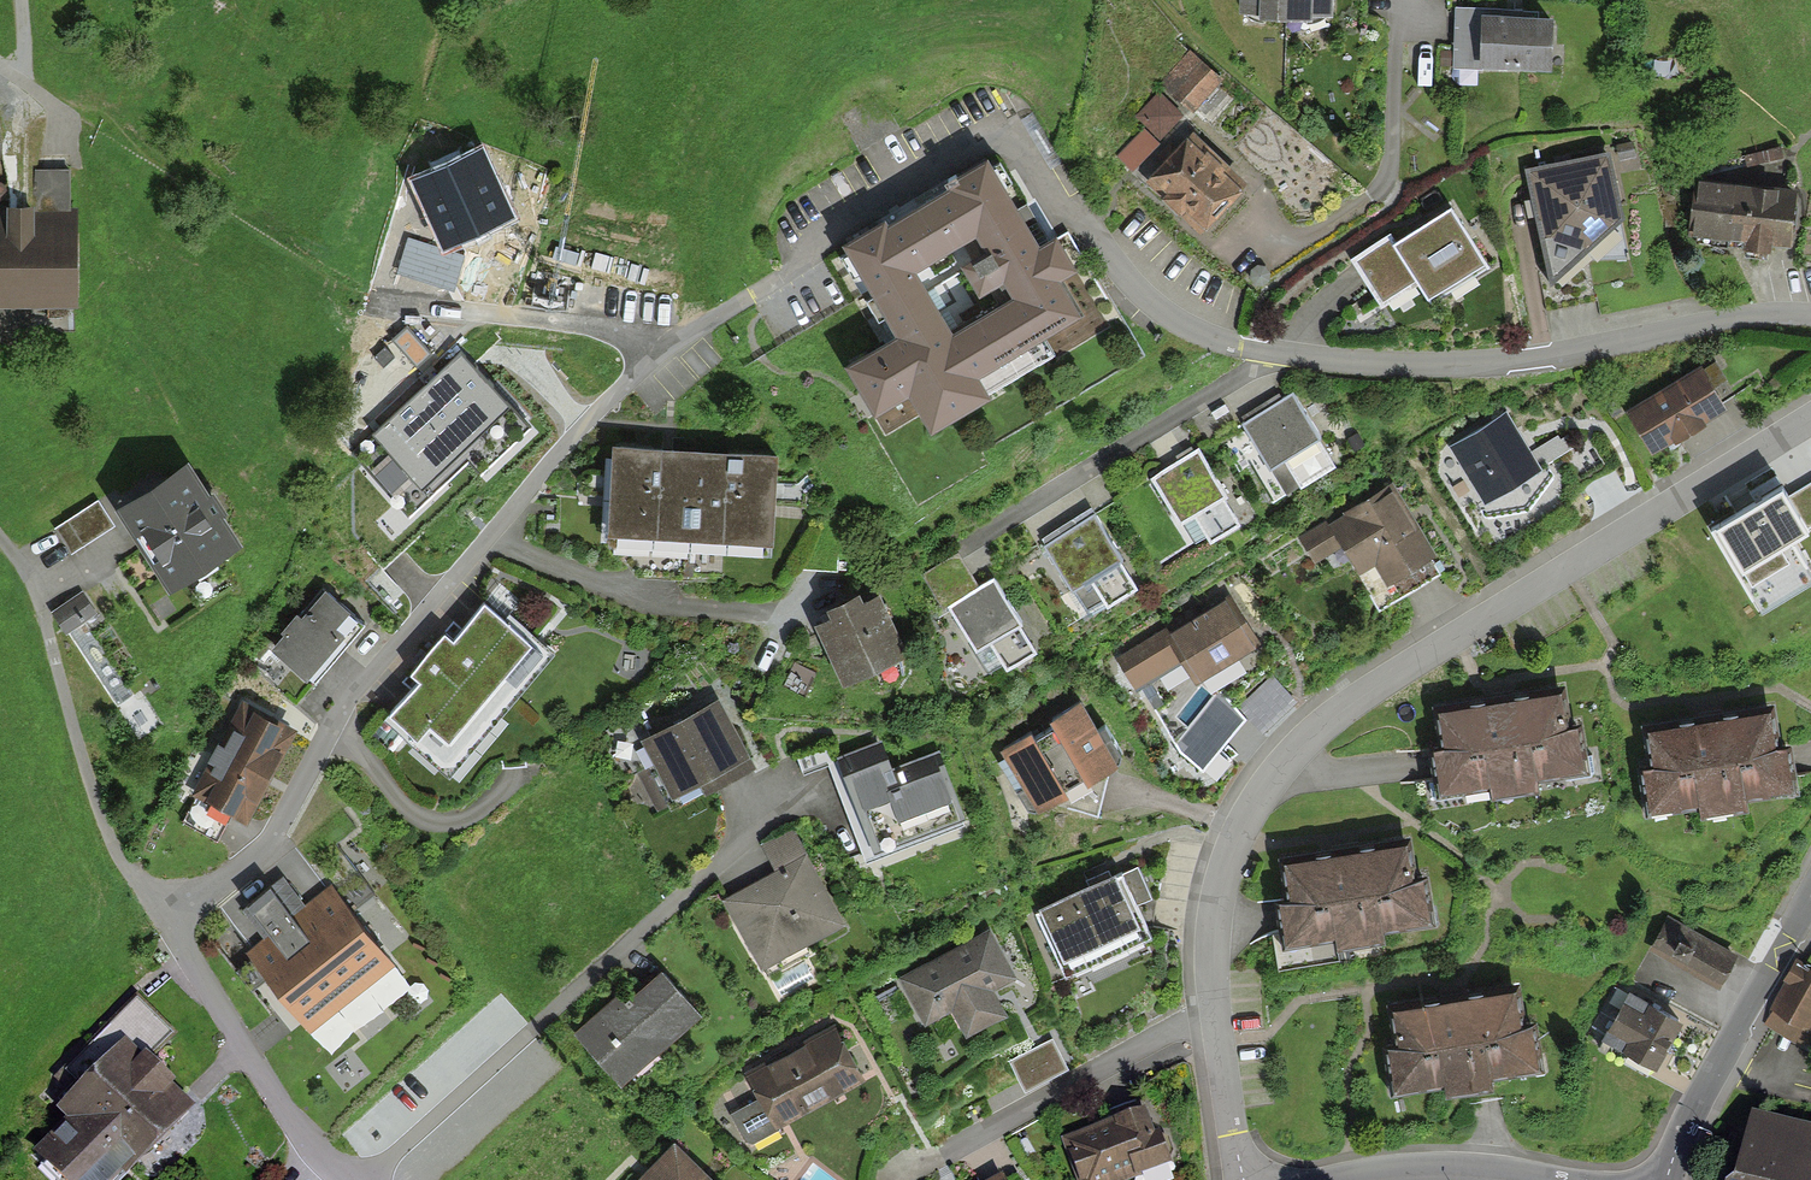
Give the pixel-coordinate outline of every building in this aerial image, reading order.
[(1575,15),(1497,14),(1496,61),(1575,62),(1575,15)] [(1182,81),(1204,103),(1231,76),(1209,54),(1182,81)] [(1146,125),(1118,156),(1133,170),(1186,112),(1161,90),(1136,117),(1146,125)] [(1205,129),(1166,174),(1229,229),(1268,184),(1205,129)] [(1628,148),(1541,165),(1551,214),(1610,240),(1641,215),(1628,148)] [(497,152),(434,181),(462,240),(525,210),(497,152)] [(967,185),(867,245),(920,334),(874,361),(902,408),(941,385),(962,420),(1013,390),(1000,367),(1098,309),(1078,276),(1087,271),(1069,241),(1057,248),(1005,159),(966,183),(967,185)] [(1710,177),(1705,236),(1807,245),(1810,197),(1810,186),(1710,177)] [(1376,250),(1407,300),(1441,278),(1452,295),(1508,260),(1470,201),(1414,237),(1409,229),(1376,250)] [(83,296),(83,212),(0,211),(0,296),(83,296)] [(435,247),(406,256),(415,288),(444,279),(435,247)] [(1703,361),(1627,406),(1652,448),(1728,402),(1703,361)] [(1313,388),(1267,419),(1302,472),(1314,464),(1323,478),(1351,459),(1341,445),(1349,441),(1313,388)] [(1514,412),(1463,443),(1498,498),(1548,467),(1514,412)] [(1217,444),(1171,475),(1206,528),(1218,520),(1227,534),(1255,515),(1245,501),(1253,497),(1217,444)] [(625,452),(621,539),(782,547),(787,460),(625,452)] [(201,462),(134,511),(189,586),(256,538),(201,462)] [(1407,485),(1348,518),(1375,567),(1396,555),(1414,588),(1452,567),(1407,485)] [(1762,506),(1772,537),(1764,539),(1772,563),(1779,561),(1785,579),(1810,571),(1810,491),(1762,506)] [(57,525),(71,551),(116,527),(101,500),(57,525)] [(1105,516),(1058,547),(1094,600),(1106,592),(1115,605),(1142,587),(1133,573),(1140,568),(1105,516)] [(1012,575),(966,606),(1001,658),(1013,650),(1022,664),(1049,646),(1040,632),(1047,627),(1012,575)] [(1180,659),(1196,684),(1263,642),(1226,584),(1164,622),(1167,626),(1117,657),(1136,687),(1180,659)] [(338,588),(292,645),(327,673),(359,632),(350,625),(363,609),(338,588)] [(921,654),(887,591),(835,619),(868,682),(921,654)] [(87,595),(53,611),(62,631),(96,615),(87,595)] [(438,672),(404,712),(464,763),(560,649),(501,598),(472,633),(465,628),(432,667),(438,672)] [(1248,714),(1218,690),(1176,742),(1179,749),(1203,769),(1248,714)] [(1575,693),(1453,712),(1459,745),(1449,747),(1456,789),(1505,781),(1506,788),(1560,779),(1559,772),(1599,766),(1592,726),(1581,728),(1575,693)] [(1082,699),(1004,747),(1037,800),(1115,751),(1082,699)] [(726,700),(656,739),(688,795),(758,756),(726,700)] [(212,788),(264,813),(306,728),(254,703),(212,788)] [(1673,730),(1678,762),(1668,764),(1675,806),(1725,798),(1726,805),(1780,796),(1778,790),(1810,784),(1810,744),(1800,745),(1794,710),(1673,730)] [(904,756),(861,773),(890,845),(984,808),(968,765),(915,785),(904,756)] [(741,897),(778,963),(855,921),(801,823),(772,840),(789,871),(741,897)] [(1425,847),(1304,867),(1309,899),(1299,901),(1306,944),(1356,935),(1357,942),(1411,933),(1409,927),(1449,920),(1443,881),(1431,883),(1425,847)] [(1139,864),(1037,910),(1066,972),(1154,932),(1138,898),(1152,892),(1139,864)] [(317,905),(295,877),(263,902),(285,930),(260,950),(318,1024),(401,958),(342,885),(317,905)] [(1679,915),(1663,943),(1733,982),(1749,954),(1679,915)] [(1011,925),(909,975),(932,1021),(971,1001),(983,1026),(1022,1006),(1010,982),(1033,970),(1011,925)] [(1774,1022),(1810,1041),(1810,960),(1807,958),(1774,1022)] [(646,986),(592,1032),(632,1079),(710,1012),(678,974),(653,994),(646,986)] [(1520,984),(1399,1004),(1404,1037),(1394,1038),(1401,1081),(1450,1073),(1452,1080),(1505,1071),(1504,1064),(1544,1058),(1538,1018),(1526,1020),(1520,984)] [(1640,988),(1618,1034),(1682,1065),(1705,1019),(1640,988)] [(854,1024),(762,1070),(773,1092),(743,1107),(758,1136),(880,1075),(854,1024)] [(93,1118),(55,1158),(78,1179),(135,1179),(204,1107),(140,1046),(81,1107),(93,1118)] [(1077,1142),(1090,1179),(1131,1179),(1182,1163),(1166,1113),(1077,1142)] [(1745,1179),(1810,1179),(1810,1131),(1764,1117),(1745,1179)] [(652,1179),(718,1179),(684,1147),(652,1179)]
